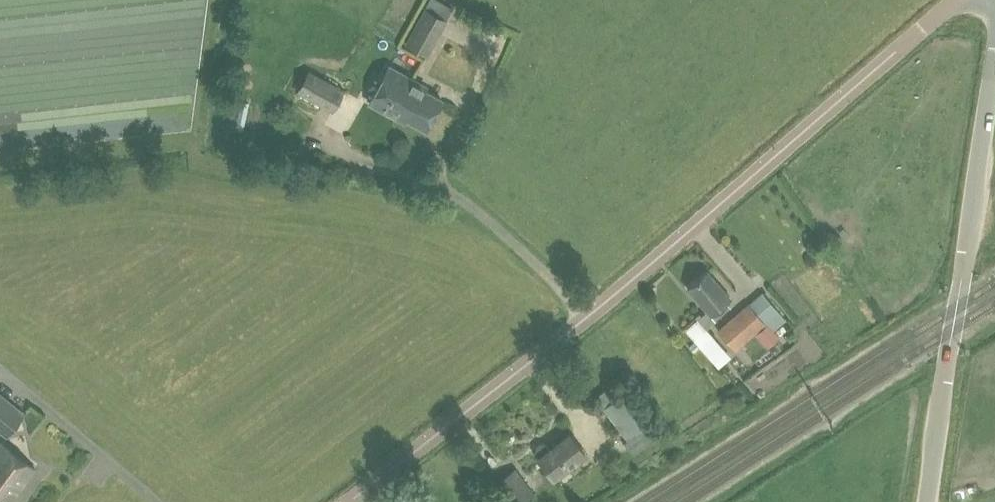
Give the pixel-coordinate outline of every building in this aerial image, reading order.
[(425,8),(406,43),(427,55),(455,5),(446,0),(430,0),(425,8)] [(389,66),(369,102),(394,116),(397,110),(407,116),(406,118),(425,128),(442,99),(424,89),(426,86),(389,66)] [(309,70),(297,91),(332,111),(344,90),(309,70)] [(243,128),(249,101),(238,98),(232,126),(243,128)] [(718,322),(715,318),(730,305),(725,300),(730,296),(707,269),(687,286),(710,313),(701,321),(698,317),(685,328),(718,366),(727,358),(719,350),(723,346),(709,330),(718,322)] [(765,322),(757,329),(771,345),(779,339),(771,329),(779,322),(757,297),(749,304),(765,322)] [(765,322),(749,304),(748,304),(718,330),(735,348),(757,329),(765,322)] [(598,396),(604,405),(602,407),(627,439),(623,442),(632,455),(659,435),(627,390),(621,395),(620,394),(614,385),(598,396)] [(6,435),(24,413),(0,394),(0,430),(6,435)] [(570,433),(550,447),(547,443),(542,442),(536,446),(535,450),(539,456),(538,457),(553,476),(585,452),(570,433)] [(8,501),(9,501),(35,468),(1,441),(0,443),(0,496),(8,501)] [(494,482),(498,488),(509,501),(523,501),(534,493),(515,467),(494,482)] [(498,488),(488,496),(493,501),(509,501),(498,488)]
